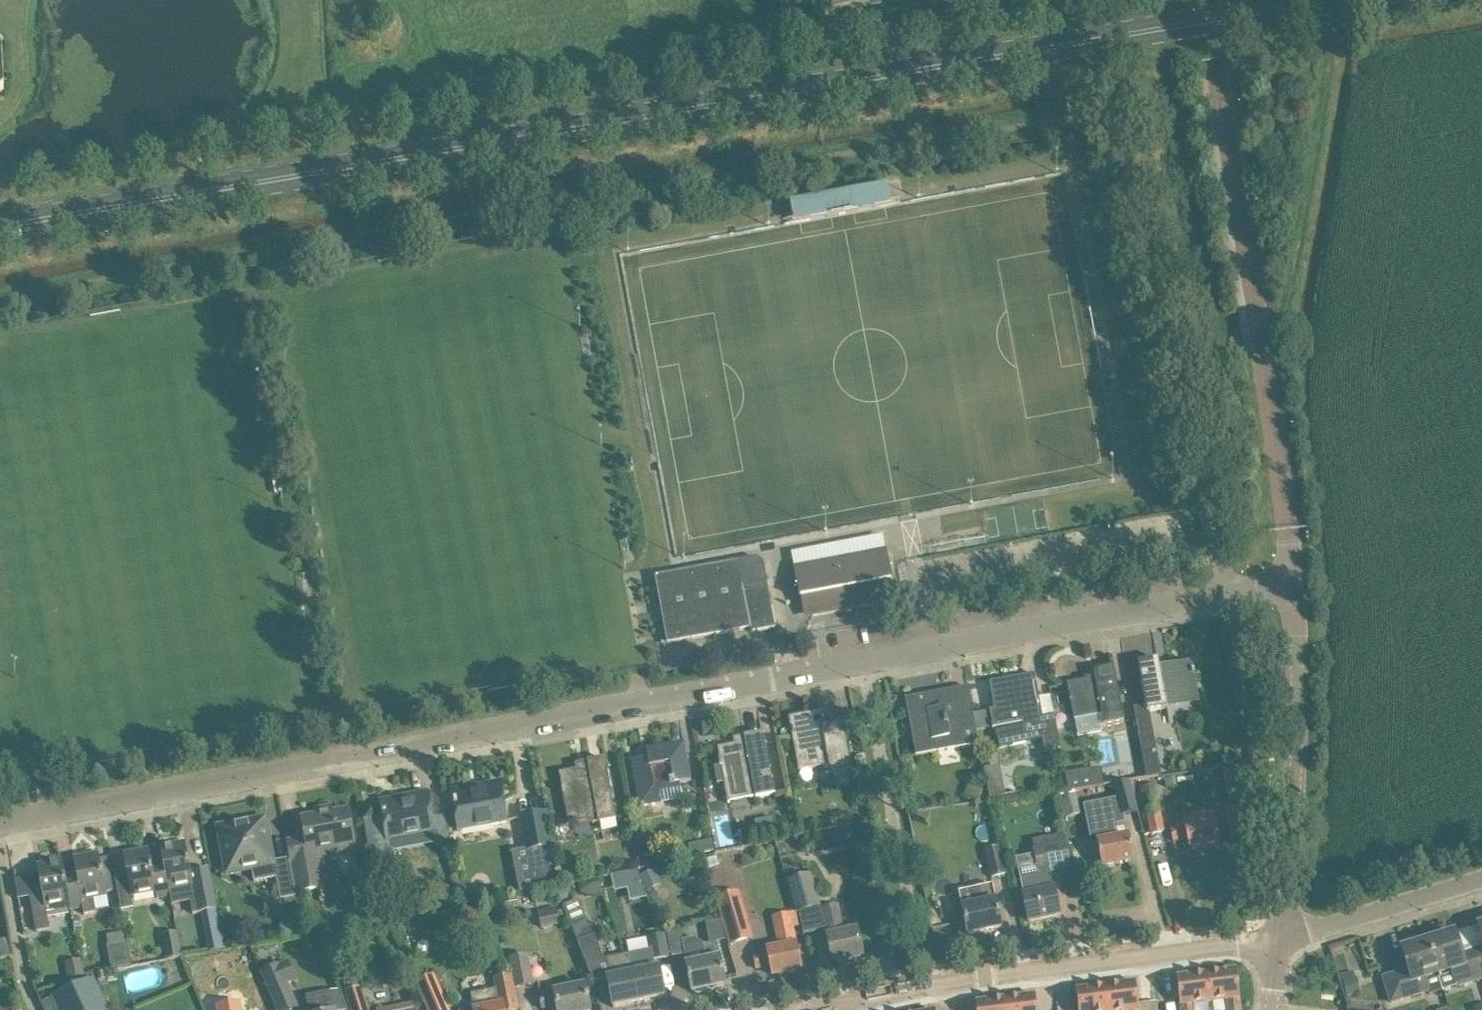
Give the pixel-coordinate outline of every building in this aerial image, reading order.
[(890,199),(888,185),(790,203),(793,217),(783,218),(784,224),(901,202),(900,197),(890,199)] [(803,610),(804,609),(813,615),(813,616),(897,600),(887,549),(795,567),(800,599),(802,599),(803,610)] [(750,632),(776,627),(762,554),(653,575),(666,644),(749,628),(750,632)] [(1158,659),(1138,663),(1140,672),(1142,683),(1147,711),(1198,702),(1197,697),(1193,674),(1195,674),(1194,669),(1192,670),(1191,661),(1169,665),(1169,668),(1160,670),(1158,659)] [(1095,680),(1069,685),(1071,695),(1075,719),(1078,736),(1105,731),(1104,726),(1125,722),(1118,687),(1114,667),(1094,671),(1095,680)] [(998,749),(1041,741),(1044,753),(1061,750),(1055,716),(1043,718),(1035,674),(989,683),(994,710),(988,711),(992,731),(994,730),(998,749)] [(925,697),(925,695),(906,698),(916,755),(936,752),(978,744),(975,728),(972,708),(957,711),(953,692),(925,697)] [(793,735),(800,769),(828,763),(830,774),(852,770),(843,722),(821,726),(822,731),(814,733),(811,716),(792,719),(794,729),(792,729),(793,735)] [(729,802),(756,797),(756,798),(775,794),(768,753),(764,733),(744,737),(745,743),(718,748),(720,760),(719,760),(720,767),(722,767),(729,802)] [(639,758),(632,760),(636,779),(641,807),(662,803),(683,799),(681,785),(691,783),(688,764),(684,744),(646,751),(648,759),(648,762),(640,763),(639,758)] [(1158,754),(1143,757),(1144,760),(1147,779),(1163,776),(1158,754)] [(559,773),(563,793),(569,828),(616,820),(606,758),(587,761),(588,767),(559,773)] [(1087,769),(1066,773),(1069,791),(1105,785),(1102,767),(1087,769)] [(1221,770),(1224,783),(1240,779),(1237,767),(1221,770)] [(454,797),(453,791),(452,791),(456,811),(460,831),(507,822),(499,782),(482,786),(483,792),(454,797)] [(1132,782),(1115,787),(1118,798),(1122,813),(1123,813),(1139,809),(1132,782)] [(1155,784),(1140,788),(1145,812),(1146,811),(1151,835),(1166,832),(1155,784)] [(976,785),(972,798),(980,801),(984,787),(976,785)] [(383,806),(381,800),(380,801),(388,841),(435,832),(428,792),(411,795),(412,801),(383,806)] [(1067,818),(1082,814),(1076,793),(1061,797),(1067,818)] [(1118,798),(1088,804),(1098,852),(1099,851),(1102,867),(1134,860),(1133,852),(1130,840),(1129,835),(1128,835),(1117,837),(1114,825),(1125,823),(1125,820),(1123,813),(1122,813),(1118,798)] [(1225,816),(1214,819),(1216,826),(1251,818),(1248,804),(1223,809),(1225,816)] [(316,815),(301,818),(305,837),(287,840),(291,860),(297,894),(326,889),(320,859),(357,852),(349,809),(333,812),(332,806),(314,809),(316,815)] [(558,886),(550,844),(544,813),(519,818),(525,849),(521,849),(530,892),(558,886)] [(1190,848),(1219,842),(1216,826),(1214,819),(1214,817),(1171,826),(1174,841),(1188,838),(1190,848)] [(248,826),(224,831),(225,837),(228,851),(230,860),(234,859),(238,863),(239,867),(251,865),(253,878),(254,882),(271,878),(276,878),(275,873),(279,872),(278,867),(272,863),(267,864),(263,838),(269,836),(268,829),(264,826),(262,830),(256,826),(258,822),(255,820),(247,821),(248,826)] [(1020,872),(1022,881),(1025,895),(1023,895),(1029,922),(1060,915),(1055,889),(1052,875),(1072,871),(1066,841),(1064,841),(1063,835),(1042,840),(1043,847),(1034,849),(1038,868),(1020,872)] [(713,841),(701,844),(703,855),(715,852),(713,841)] [(186,843),(161,848),(162,854),(164,867),(168,891),(170,891),(171,896),(173,905),(191,902),(194,914),(217,910),(209,869),(191,872),(190,866),(188,855),(186,843)] [(991,878),(1008,874),(1001,845),(984,849),(991,878)] [(149,850),(124,855),(125,861),(128,876),(132,898),(155,894),(156,899),(171,896),(170,891),(168,891),(164,867),(153,869),(149,850)] [(77,878),(66,880),(69,904),(69,908),(70,910),(83,907),(85,915),(96,912),(94,899),(107,897),(106,892),(114,891),(111,875),(104,877),(100,860),(99,854),(74,859),(74,861),(76,868),(77,878)] [(43,895),(30,897),(37,932),(50,929),(46,908),(54,906),(55,911),(69,908),(69,904),(66,880),(63,863),(63,861),(37,866),(39,873),(43,895)] [(279,872),(275,873),(276,878),(280,900),(295,897),(290,870),(279,872)] [(821,908),(812,874),(787,880),(797,915),(821,908)] [(993,886),(959,893),(968,935),(1002,927),(993,886)] [(742,891),(718,898),(732,946),(756,939),(742,891)] [(837,905),(821,908),(833,963),(863,956),(858,930),(843,933),(837,905)] [(541,928),(561,924),(558,907),(537,911),(541,928)] [(587,919),(571,925),(578,943),(579,942),(591,972),(595,982),(608,979),(613,978),(609,958),(605,959),(594,935),(593,935),(587,919)] [(301,924),(294,920),(286,932),(293,936),(301,924)] [(774,931),(778,949),(768,951),(769,954),(754,957),(756,969),(771,966),(773,975),(802,969),(796,945),(793,927),(774,931)] [(668,933),(672,957),(684,955),(692,992),(694,991),(697,995),(706,993),(706,989),(726,985),(721,958),(718,959),(715,943),(705,945),(695,938),(683,940),(681,930),(668,933)] [(167,961),(183,958),(178,932),(162,935),(167,961)] [(650,949),(628,954),(636,996),(638,1003),(664,997),(663,990),(661,978),(659,969),(657,960),(670,957),(666,933),(648,938),(650,949)] [(1455,933),(1427,941),(1429,944),(1442,987),(1454,983),(1456,989),(1481,981),(1481,978),(1473,950),(1462,954),(1455,933)] [(0,960),(12,955),(6,939),(0,941),(0,959),(0,960)] [(1408,970),(1395,974),(1403,999),(1411,997),(1415,995),(1431,991),(1442,987),(1429,944),(1427,941),(1401,949),(1403,953),(1408,970)] [(117,970),(133,966),(128,943),(112,947),(117,970)] [(1473,950),(1481,978),(1481,981),(1481,980),(1481,947),(1473,950)] [(528,954),(509,958),(512,975),(515,989),(534,985),(528,954)] [(613,978),(608,979),(609,988),(613,1007),(638,1003),(636,996),(628,954),(609,958),(613,978)] [(69,984),(85,981),(82,960),(65,963),(69,984)] [(262,973),(270,991),(278,1009),(292,1009),(298,1008),(287,984),(296,980),(288,963),(262,973)] [(1236,970),(1207,974),(1210,1002),(1226,1000),(1228,1009),(1241,1009),(1239,998),(1240,998),(1236,970)] [(435,974),(416,983),(427,1009),(447,1001),(435,974)] [(1181,1009),(1192,1009),(1192,1004),(1210,1002),(1207,974),(1177,977),(1181,1009)] [(515,989),(512,975),(494,978),(496,989),(471,994),(474,1009),(519,1009),(515,989)] [(1350,1000),(1362,996),(1356,977),(1344,981),(1350,1000)] [(93,979),(52,998),(58,1009),(107,1009),(93,979)] [(344,985),(347,992),(345,992),(352,1009),(370,1009),(358,979),(344,985)] [(1136,982),(1106,986),(1109,1009),(1139,1009),(1136,982)] [(558,1009),(590,1009),(586,985),(554,991),(554,994),(540,996),(543,1009),(557,1006),(558,1009)] [(1079,1009),(1109,1009),(1106,986),(1076,990),(1079,1009)] [(1035,995),(1006,999),(1007,1009),(1037,1009),(1035,995)] [(235,1005),(230,1006),(229,997),(207,1002),(209,1009),(236,1009),(235,1005)] [(322,1002),(324,1009),(349,1009),(347,997),(322,1002)] [(977,1009),(1007,1009),(1006,999),(976,1002),(977,1009)]
